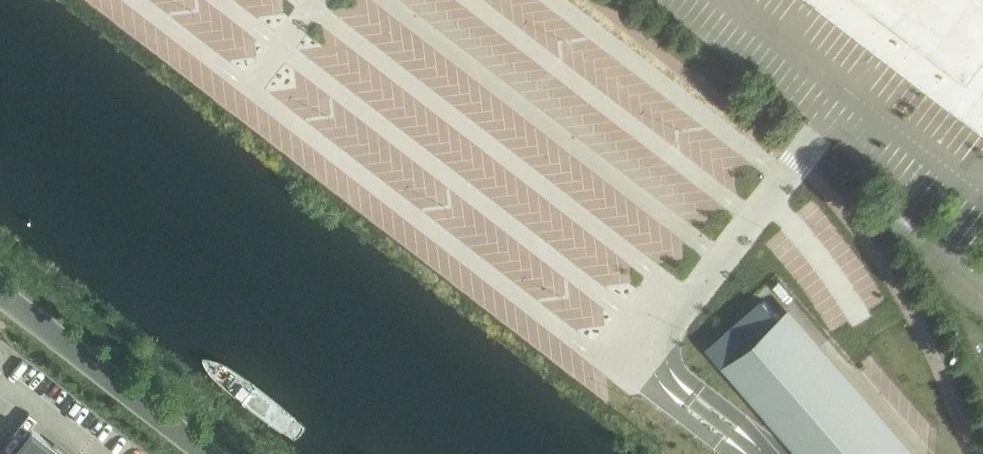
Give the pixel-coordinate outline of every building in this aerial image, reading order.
[(982,132),(982,0),(812,0),(982,132)] [(763,299),(708,348),(797,451),(799,453),(897,453),(763,299)] [(32,429),(31,429),(30,429),(11,453),(65,453),(32,429)] [(368,447),(361,444),(354,446),(348,453),(377,453),(368,447)]
